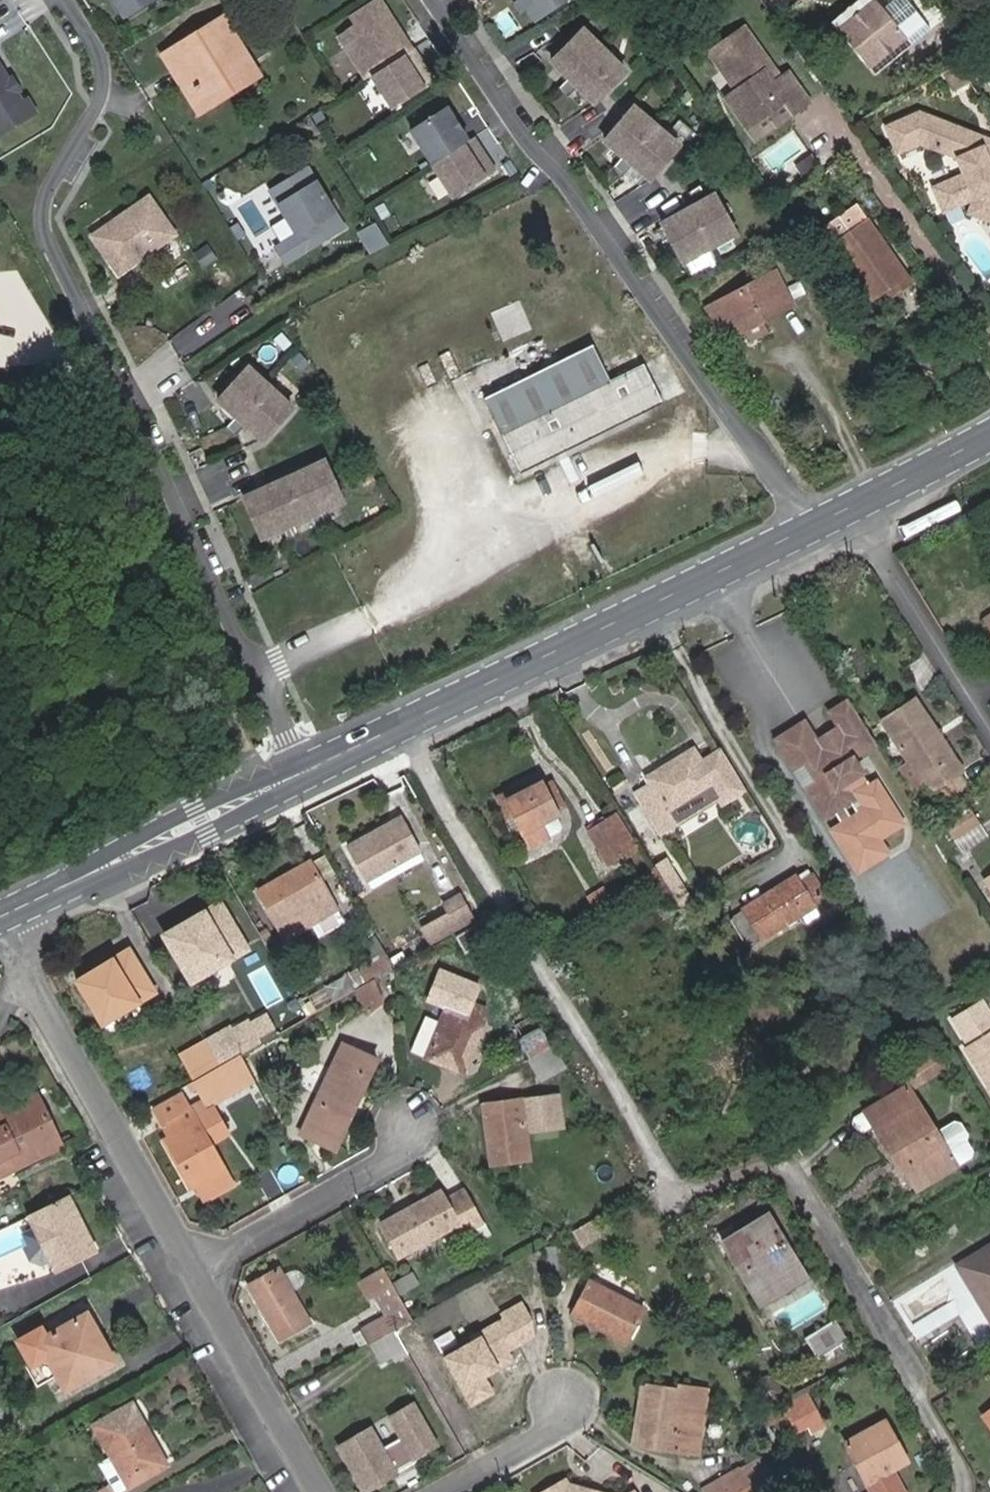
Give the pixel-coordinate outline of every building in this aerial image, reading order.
[(126,18),(156,0),(114,0),(126,18)] [(409,53),(398,35),(402,32),(382,0),(381,0),(352,18),(358,26),(340,38),(367,80),(409,53)] [(531,12),(544,3),(551,14),(573,0),(523,0),(531,12)] [(881,10),(903,38),(907,42),(911,39),(925,27),(903,0),(894,0),(881,10)] [(874,2),(837,32),(867,68),(903,38),(881,10),(874,2)] [(225,17),(174,49),(203,96),(206,100),(223,90),(220,86),(237,75),(240,79),(256,68),(225,17)] [(586,102),(624,65),(579,17),(540,54),(586,102)] [(742,29),(708,54),(734,90),(723,97),(746,128),(770,111),(783,102),(791,115),(807,103),(786,72),(777,78),(770,83),(762,71),(769,66),(742,29)] [(867,68),(874,76),(914,43),(911,39),(907,42),(903,38),(867,68)] [(203,96),(174,49),(168,53),(162,57),(198,116),(211,108),(206,100),(203,96)] [(409,53),(374,76),(395,110),(435,84),(425,68),(423,70),(420,64),(418,65),(409,53)] [(40,115),(31,101),(26,104),(0,62),(0,140),(40,115)] [(777,78),(769,66),(762,71),(770,83),(777,78)] [(261,76),(256,68),(240,79),(237,75),(220,86),(223,90),(206,100),(211,108),(261,76)] [(956,71),(938,80),(947,98),(968,87),(956,71)] [(642,181),(679,144),(630,95),(592,133),(642,181)] [(448,110),(412,133),(433,166),(469,143),(448,110)] [(746,128),(755,141),(779,123),(770,111),(746,128)] [(897,157),(919,148),(956,162),(970,193),(980,188),(989,207),(982,224),(989,227),(989,168),(989,167),(989,144),(919,116),(885,131),(897,157)] [(469,143),(433,166),(455,199),(495,174),(485,157),(483,159),(479,153),(477,154),(469,143)] [(278,250),(287,264),(344,229),(308,171),(272,193),(299,237),(278,250)] [(651,211),(669,258),(730,234),(712,187),(651,211)] [(974,202),(967,218),(982,224),(989,207),(980,188),(970,193),(974,202)] [(92,236),(115,270),(124,263),(129,270),(178,235),(150,196),(92,236)] [(821,232),(831,245),(867,219),(857,206),(821,232)] [(867,219),(831,245),(871,302),(888,291),(893,287),(898,294),(912,284),(867,219)] [(692,268),(709,260),(703,247),(686,255),(692,268)] [(124,263),(115,270),(119,277),(129,270),(124,263)] [(796,305),(777,271),(707,309),(723,338),(736,332),(738,336),(748,330),(764,322),(796,305)] [(893,287),(888,291),(893,298),(898,294),(893,287)] [(748,330),(753,340),(769,331),(764,322),(748,330)] [(591,345),(484,399),(522,474),(663,404),(645,365),(609,382),(591,345)] [(272,392),(250,371),(220,404),(237,419),(228,428),(233,433),(272,392)] [(247,428),(263,443),(294,411),(272,392),(233,433),(238,437),(247,428)] [(325,465),(298,477),(321,528),(328,526),(322,514),(343,505),(325,465)] [(298,477),(271,489),(290,529),(310,520),(315,531),(321,528),(298,477)] [(271,489),(245,501),(263,541),(284,532),(289,543),(295,541),(290,529),(271,489)] [(989,591),(989,567),(979,574),(989,591)] [(958,771),(963,768),(916,697),(882,720),(911,764),(925,785),(938,806),(968,786),(958,771)] [(845,784),(839,775),(857,763),(853,756),(860,751),(862,754),(878,743),(851,701),(832,712),(846,735),(823,750),(806,722),(793,730),(796,735),(781,746),(823,815),(838,806),(841,810),(855,801),(845,784)] [(793,730),(778,741),(781,746),(796,735),(793,730)] [(719,796),(724,803),(745,789),(719,749),(703,759),(694,746),(645,778),(649,784),(636,792),(661,833),(719,796)] [(845,784),(863,772),(857,763),(839,775),(845,784)] [(904,768),(918,790),(925,785),(911,764),(904,768)] [(557,814),(565,810),(550,778),(541,783),(557,814)] [(514,812),(530,845),(549,837),(542,821),(557,814),(541,783),(524,791),(508,799),(514,812)] [(496,796),(507,817),(514,812),(508,799),(524,791),(521,785),(496,796)] [(823,815),(826,820),(841,810),(838,806),(823,815)] [(626,856),(638,849),(616,813),(587,831),(607,863),(624,853),(626,856)] [(971,813),(949,827),(955,838),(977,823),(971,813)] [(549,837),(559,832),(562,826),(557,814),(542,821),(549,837)] [(399,816),(348,843),(368,879),(419,850),(399,816)] [(955,838),(964,853),(986,838),(977,823),(955,838)] [(368,879),(373,887),(425,859),(419,850),(368,879)] [(308,906),(328,895),(308,860),(257,889),(285,938),(317,921),(308,906)] [(655,865),(643,872),(652,887),(663,879),(655,865)] [(816,906),(813,901),(825,892),(813,872),(801,880),(787,888),(784,882),(743,907),(745,910),(733,918),(749,943),(757,938),(758,940),(762,937),(763,939),(816,906)] [(678,894),(687,888),(678,874),(669,880),(678,894)] [(801,880),(797,874),(784,882),(787,888),(801,880)] [(660,899),(671,891),(663,879),(652,887),(660,899)] [(584,900),(590,910),(609,898),(603,888),(584,900)] [(452,934),(475,921),(460,892),(443,902),(448,911),(422,927),(432,945),(452,934)] [(317,921),(336,910),(328,895),(308,906),(317,921)] [(191,981),(248,949),(220,900),(163,934),(191,981)] [(689,920),(694,917),(687,907),(683,910),(689,920)] [(466,952),(484,941),(475,925),(457,935),(466,952)] [(129,947),(73,980),(102,1026),(138,1004),(157,993),(129,947)] [(410,961),(414,968),(437,954),(433,948),(410,961)] [(358,967),(348,973),(357,988),(374,978),(395,966),(389,956),(385,949),(357,965),(358,967)] [(395,966),(403,962),(398,951),(389,956),(395,966)] [(480,984),(439,968),(426,1001),(447,1009),(467,1017),(471,1005),(480,984)] [(366,1010),(383,1001),(374,978),(357,988),(355,989),(366,1010)] [(273,1009),(282,1024),(299,1015),(291,999),(273,1009)] [(102,1026),(111,1039),(146,1017),(138,1004),(102,1026)] [(426,1060),(465,1075),(486,1024),(482,1023),(486,1011),(471,1005),(467,1017),(447,1009),(426,1060)] [(262,1042),(279,1032),(266,1008),(248,1018),(262,1042)] [(521,1037),(517,1039),(527,1057),(552,1044),(534,1012),(514,1024),(521,1037)] [(247,1050),(262,1042),(248,1018),(233,1026),(247,1050)] [(239,1055),(247,1050),(233,1026),(232,1023),(205,1039),(220,1066),(239,1055)] [(966,1047),(989,1084),(989,1032),(966,1047)] [(196,1080),(220,1066),(205,1039),(181,1053),(196,1080)] [(300,1132),(335,1148),(378,1059),(342,1043),(300,1132)] [(540,1081),(565,1066),(552,1044),(527,1057),(540,1081)] [(902,1063),(914,1082),(934,1069),(922,1050),(902,1063)] [(210,1109),(245,1089),(231,1062),(195,1083),(210,1109)] [(920,1189),(959,1164),(908,1083),(854,1115),(853,1121),(857,1127),(863,1128),(872,1121),(902,1173),(907,1169),(920,1189)] [(154,1109),(162,1123),(191,1106),(183,1093),(154,1109)] [(62,1147),(38,1094),(0,1112),(0,1176),(62,1147)] [(490,1163),(529,1158),(521,1097),(482,1103),(490,1163)] [(205,1199),(234,1182),(211,1142),(222,1135),(209,1112),(198,1118),(191,1106),(162,1123),(169,1135),(165,1137),(193,1186),(196,1183),(205,1199)] [(189,1188),(193,1186),(165,1137),(160,1140),(189,1188)] [(382,1221),(401,1255),(462,1222),(468,1232),(481,1224),(460,1187),(444,1196),(440,1190),(382,1221)] [(95,1248),(99,1245),(68,1193),(63,1196),(73,1212),(69,1219),(75,1228),(84,1230),(95,1248)] [(61,1269),(95,1248),(84,1230),(75,1228),(69,1219),(73,1212),(63,1196),(29,1217),(61,1269)] [(28,1218),(18,1197),(0,1205),(0,1230),(28,1218)] [(761,1304),(807,1277),(767,1213),(722,1240),(761,1304)] [(549,1279),(565,1277),(562,1244),(545,1246),(549,1279)] [(957,1264),(989,1317),(989,1244),(957,1264)] [(279,1339),(310,1321),(293,1288),(298,1286),(300,1284),(302,1281),(302,1278),(302,1275),(300,1272),(297,1270),(294,1269),(290,1270),(283,1273),(279,1266),(249,1283),(279,1339)] [(401,1297),(392,1283),(383,1267),(364,1278),(374,1296),(383,1313),(359,1328),(368,1343),(394,1328),(413,1318),(401,1297)] [(420,1285),(412,1271),(392,1283),(401,1297),(420,1285)] [(342,1315),(374,1296),(364,1278),(332,1297),(342,1315)] [(571,1314),(625,1342),(644,1306),(590,1278),(571,1314)] [(462,1312),(472,1306),(466,1295),(456,1301),(462,1312)] [(104,1339),(87,1310),(83,1313),(100,1342),(104,1339)] [(426,1343),(423,1336),(434,1330),(423,1312),(413,1318),(394,1328),(406,1348),(409,1354),(426,1343)] [(456,1399),(495,1413),(527,1329),(489,1312),(456,1399)] [(104,1339),(100,1342),(83,1313),(37,1340),(65,1391),(117,1361),(104,1339)] [(805,1338),(817,1356),(846,1338),(834,1319),(805,1338)] [(368,1343),(379,1363),(406,1348),(394,1328),(368,1343)] [(635,1443),(641,1444),(649,1384),(644,1383),(635,1443)] [(700,1435),(706,1436),(712,1393),(649,1384),(641,1444),(698,1452),(700,1435)] [(810,1426),(822,1419),(811,1399),(788,1411),(798,1429),(808,1423),(810,1426)] [(169,1464),(133,1401),(93,1424),(112,1457),(100,1464),(116,1491),(120,1491),(169,1464)] [(417,1459),(415,1455),(437,1442),(414,1402),(391,1416),(402,1434),(383,1445),(372,1426),(341,1444),(366,1489),(399,1470),(401,1463),(406,1466),(417,1459)] [(386,1416),(374,1420),(382,1440),(394,1435),(386,1416)] [(892,1477),(889,1470),(906,1461),(884,1419),(845,1441),(868,1482),(875,1478),(878,1485),(892,1477)] [(773,1477),(760,1455),(703,1488),(705,1491),(747,1491),(752,1489),(773,1477)] [(589,1489),(569,1484),(566,1479),(543,1491),(590,1491),(589,1489)] [(108,1483),(98,1490),(99,1491),(113,1491),(108,1483)]
